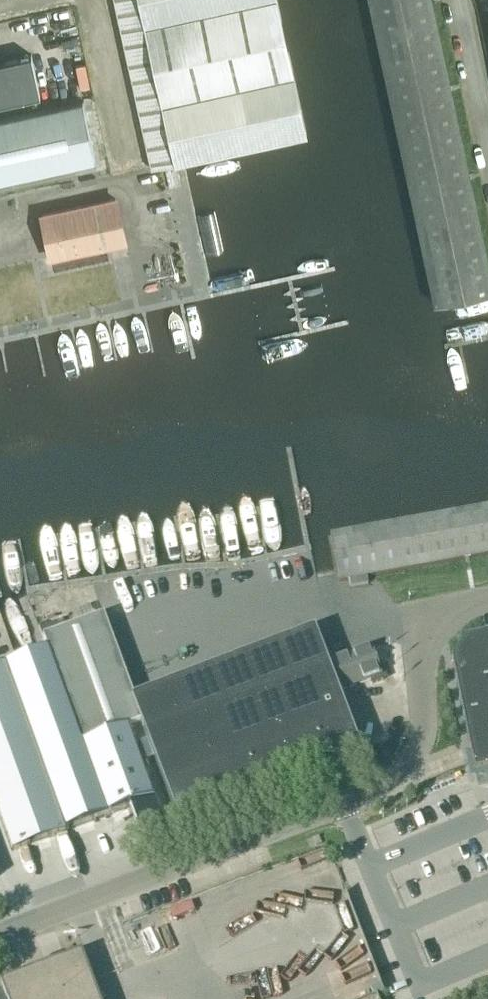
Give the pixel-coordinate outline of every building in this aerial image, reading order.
[(153,169),(184,162),(306,134),(276,0),(115,0),(153,169)] [(435,306),(487,294),(487,262),(432,0),(370,0),(435,306)] [(40,95),(31,54),(0,61),(0,103),(40,95)] [(96,160),(83,101),(0,119),(0,181),(96,160)] [(49,261),(126,244),(116,197),(38,214),(49,261)] [(329,535),(335,568),(338,580),(338,583),(348,582),(349,588),(368,585),(367,578),(378,576),(487,556),(487,506),(329,535)] [(133,726),(139,742),(148,739),(177,816),(357,748),(337,694),(370,681),(371,685),(386,680),(380,665),(376,666),(369,648),(325,664),(317,643),(312,644),(310,637),(204,676),(134,702),(103,617),(67,630),(62,618),(38,627),(47,652),(80,745),(133,726)] [(452,663),(475,775),(487,772),(487,637),(486,637),(467,641),(465,642),(465,643),(461,649),(453,662),(452,663)] [(139,742),(133,726),(80,745),(47,652),(5,667),(0,668),(0,819),(12,851),(130,809),(139,835),(162,826),(133,744),(139,742)] [(315,846),(322,843),(318,836),(312,839),(315,846)] [(87,971),(81,955),(0,985),(1,988),(0,989),(0,998),(97,998),(87,971)] [(379,990),(350,998),(382,998),(379,990)]
